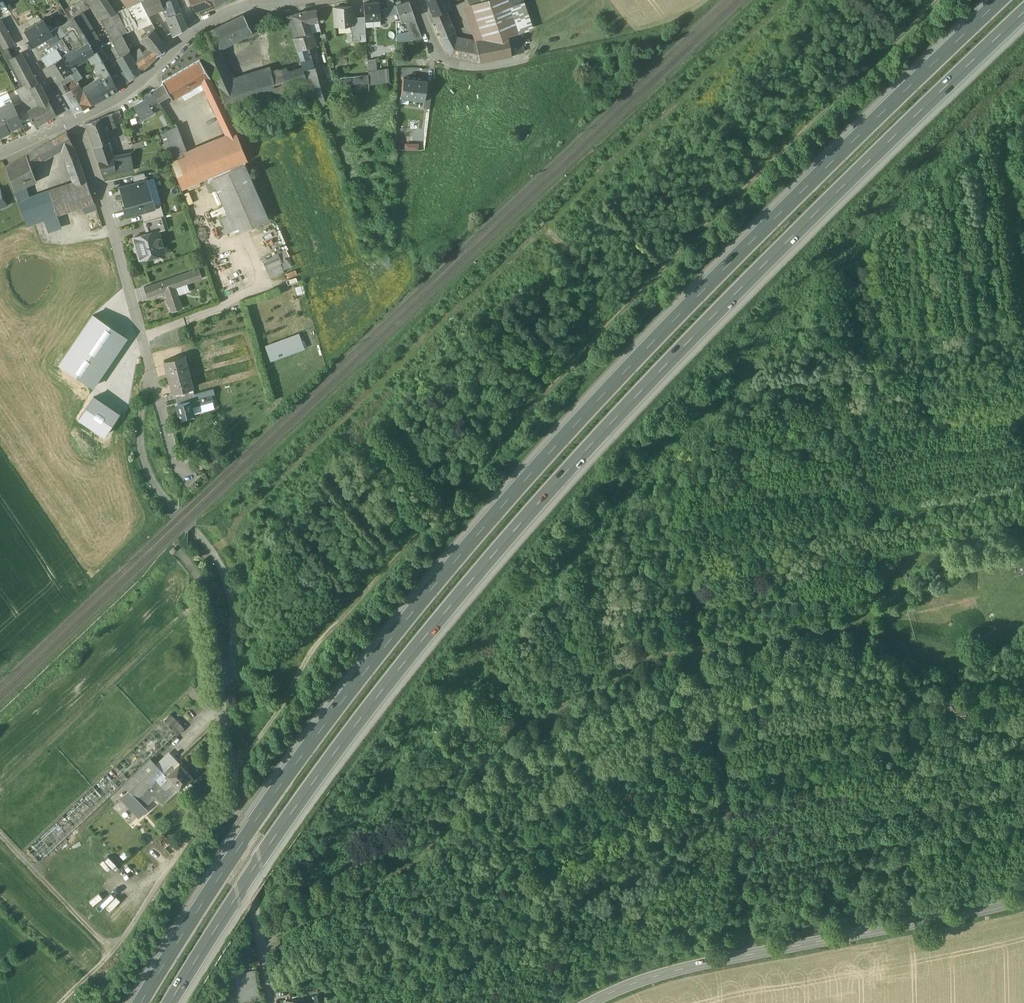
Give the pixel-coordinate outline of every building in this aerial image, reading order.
[(107,0),(87,0),(95,13),(101,21),(109,16),(110,16),(116,13),(107,0)] [(141,1),(148,15),(163,9),(159,0),(145,0),(141,1)] [(163,9),(166,17),(180,12),(175,0),(159,0),(163,9)] [(195,11),(211,4),(210,0),(191,0),(195,11)] [(433,15),(444,10),(449,8),(446,0),(426,0),(433,15)] [(465,43),(464,43),(463,41),(463,39),(455,39),(454,38),(452,33),(453,32),(444,10),(433,15),(441,36),(441,37),(442,37),(450,54),(451,55),(457,57),(478,61),(479,61),(523,52),(519,32),(508,0),(482,0),(470,4),(483,39),(465,43)] [(519,32),(533,28),(523,0),(508,0),(519,32)] [(116,13),(110,16),(120,35),(141,24),(139,20),(148,15),(141,1),(116,13)] [(409,1),(396,5),(401,21),(405,20),(414,17),(415,17),(409,1)] [(379,2),(364,3),(365,20),(381,19),(379,2)] [(352,6),(334,7),(336,26),(353,25),(353,17),(352,6)] [(390,7),(381,10),(387,25),(393,23),(400,21),(395,6),(390,7)] [(305,11),(287,17),(296,45),(308,47),(313,45),(315,43),(308,22),(318,20),(315,10),(305,11)] [(82,12),(74,17),(78,24),(83,33),(88,41),(91,46),(93,50),(101,45),(82,12)] [(180,12),(166,17),(173,36),(186,27),(180,12)] [(143,27),(152,22),(148,15),(139,20),(141,24),(143,27)] [(244,15),(206,33),(214,48),(214,49),(216,48),(252,31),(244,15)] [(120,35),(110,16),(109,16),(101,21),(106,29),(109,34),(117,51),(120,56),(129,52),(120,35)] [(364,16),(353,17),(354,35),(366,34),(364,16)] [(78,24),(74,17),(53,30),(55,33),(55,32),(59,38),(66,33),(75,48),(78,46),(82,52),(91,46),(88,41),(83,33),(78,24)] [(414,17),(405,20),(409,33),(410,34),(419,31),(414,17)] [(43,19),(25,30),(34,45),(53,34),(43,19)] [(22,55),(14,60),(7,47),(14,43),(1,20),(0,20),(0,47),(21,87),(16,89),(23,101),(31,118),(36,126),(56,115),(42,88),(40,89),(37,83),(22,55)] [(168,34),(161,24),(155,28),(163,38),(168,34)] [(147,34),(142,38),(146,44),(146,43),(151,50),(157,57),(167,46),(154,29),(154,28),(147,34)] [(409,33),(397,35),(397,43),(422,38),(419,31),(410,34),(409,33)] [(53,34),(34,45),(38,51),(59,38),(55,32),(55,33),(53,34)] [(59,38),(38,51),(47,65),(62,56),(75,48),(66,33),(59,38)] [(308,47),(296,45),(297,50),(300,60),(302,67),(308,82),(316,105),(323,103),(317,83),(317,82),(313,66),(312,62),(310,60),(306,50),(308,47)] [(75,48),(62,56),(69,69),(75,66),(86,59),(82,52),(78,46),(75,48)] [(100,78),(89,84),(89,85),(98,101),(105,97),(117,90),(117,89),(110,76),(109,75),(97,52),(94,53),(93,50),(91,46),(82,52),(86,59),(88,57),(100,78)] [(232,84),(216,48),(214,49),(214,48),(203,53),(219,88),(226,108),(308,82),(302,67),(273,76),(272,73),(262,74),(232,84)] [(151,50),(144,54),(150,63),(157,57),(151,50)] [(136,54),(133,56),(142,71),(150,63),(144,54),(142,51),(136,54)] [(141,72),(129,52),(120,56),(117,58),(125,71),(130,80),(141,72)] [(69,69),(62,56),(47,65),(56,80),(63,76),(70,71),(71,71),(69,69)] [(200,60),(162,82),(163,84),(170,94),(173,99),(201,82),(210,77),(200,60)] [(375,60),(367,60),(368,75),(369,85),(388,84),(387,69),(376,70),(375,60)] [(82,77),(76,67),(71,71),(70,71),(74,77),(76,80),(82,77)] [(70,71),(63,76),(67,82),(74,77),(70,71)] [(125,71),(118,75),(113,79),(118,89),(130,80),(125,71)] [(369,85),(368,75),(334,77),(335,90),(369,88),(369,85)] [(63,76),(56,80),(59,85),(65,82),(67,82),(63,76)] [(89,84),(82,77),(76,80),(79,84),(82,88),(89,84)] [(229,117),(210,77),(201,82),(227,137),(188,154),(171,161),(182,188),(203,179),(209,191),(216,188),(236,233),(269,218),(244,161),(247,159),(237,134),(240,132),(233,115),(229,117)] [(427,81),(403,78),(401,97),(424,101),(425,94),(427,81)] [(69,89),(65,82),(59,85),(63,92),(69,89)] [(69,89),(63,92),(75,112),(91,104),(82,88),(79,84),(69,89)] [(89,84),(82,88),(91,104),(98,101),(89,85),(89,84)] [(158,87),(152,90),(159,101),(164,98),(170,94),(163,84),(158,87)] [(152,90),(144,95),(146,99),(144,101),(143,99),(133,105),(142,120),(162,107),(159,101),(152,90)] [(432,94),(425,94),(424,101),(423,108),(430,109),(432,94)] [(5,105),(0,107),(0,111),(9,130),(12,128),(11,127),(21,122),(14,106),(10,98),(4,101),(5,105)] [(31,118),(23,101),(14,106),(21,122),(31,118)] [(323,103),(316,105),(319,117),(327,114),(323,103)] [(1,135),(0,134),(9,130),(0,111),(0,136),(1,135)] [(111,114),(99,119),(104,131),(116,127),(111,114)] [(327,114),(319,117),(323,129),(325,128),(329,127),(331,127),(327,114)] [(99,119),(85,125),(93,148),(106,143),(108,142),(104,131),(99,119)] [(177,125),(161,132),(166,146),(182,139),(177,125)] [(75,185),(50,193),(57,215),(82,207),(94,202),(77,156),(66,132),(57,137),(62,147),(68,159),(66,160),(75,185)] [(57,137),(49,141),(54,151),(62,147),(57,137)] [(182,139),(166,146),(171,161),(188,154),(182,139)] [(49,141),(27,154),(30,164),(54,151),(49,141)] [(106,143),(93,148),(103,176),(133,169),(130,155),(111,159),(106,143)] [(394,151),(358,158),(358,164),(394,157),(394,151)] [(27,154),(6,166),(14,189),(23,186),(36,180),(30,164),(27,154)] [(135,183),(146,180),(145,173),(133,176),(135,183)] [(154,205),(146,180),(135,183),(120,187),(125,202),(123,203),(126,215),(141,211),(155,207),(154,205)] [(50,193),(28,200),(23,186),(14,189),(27,225),(44,220),(57,215),(50,193)] [(94,202),(82,207),(85,213),(97,209),(94,202)] [(141,211),(144,221),(164,216),(161,203),(154,205),(155,207),(141,211)] [(57,215),(44,220),(49,233),(62,228),(57,215)] [(164,216),(144,221),(147,233),(158,230),(158,231),(168,228),(164,216)] [(147,233),(134,237),(136,245),(134,247),(135,250),(138,251),(140,259),(164,252),(158,231),(158,230),(147,233)] [(286,250),(278,254),(281,261),(287,258),(289,257),(286,250)] [(274,255),(262,260),(269,276),(283,271),(279,262),(281,261),(278,254),(275,255),(274,255)] [(284,269),(291,266),(287,258),(281,261),(284,269)] [(199,268),(156,282),(160,292),(164,291),(172,311),(182,308),(175,287),(202,278),(199,268)] [(156,282),(144,286),(147,297),(160,292),(156,282)] [(94,316),(60,366),(92,387),(126,338),(94,316)] [(304,348),(298,333),(265,345),(271,360),(304,348)] [(184,355),(164,360),(173,393),(175,393),(193,388),(184,355)] [(193,388),(175,393),(178,404),(190,401),(196,400),(193,388)] [(80,419),(104,434),(118,413),(93,398),(80,419)] [(196,400),(190,401),(192,408),(205,404),(203,398),(196,400)] [(178,404),(175,405),(179,418),(193,414),(192,408),(190,401),(178,404)] [(184,728),(170,713),(164,720),(176,733),(177,734),(184,728)] [(164,720),(27,849),(40,862),(176,733),(164,720)] [(168,756),(158,766),(164,772),(170,766),(173,769),(179,763),(180,763),(182,762),(178,758),(168,756)] [(151,758),(124,783),(129,789),(148,771),(155,763),(151,758)] [(158,766),(156,763),(155,763),(148,771),(156,780),(157,779),(163,773),(163,772),(164,772),(158,766)] [(173,769),(166,775),(173,782),(179,789),(192,776),(180,763),(179,763),(173,769)] [(164,772),(163,772),(163,773),(166,775),(173,769),(170,766),(164,772)] [(129,789),(128,789),(130,791),(136,798),(152,783),(156,780),(148,771),(129,789)] [(163,773),(157,779),(166,789),(173,782),(166,775),(163,773)] [(166,789),(157,779),(156,780),(152,783),(161,793),(166,789)] [(173,782),(166,789),(161,793),(155,796),(162,804),(179,789),(173,782)] [(152,783),(136,798),(144,806),(154,796),(155,796),(161,793),(152,783)] [(136,798),(130,791),(122,798),(139,816),(147,809),(136,798)] [(59,876),(64,879),(75,857),(70,854),(59,876)] [(98,925),(115,933),(126,908),(109,900),(98,925)] [(254,970),(239,973),(240,979),(237,979),(240,1002),(259,999),(254,970)] [(291,996),(291,999),(287,999),(287,1002),(305,1002),(304,994),(291,996)]
